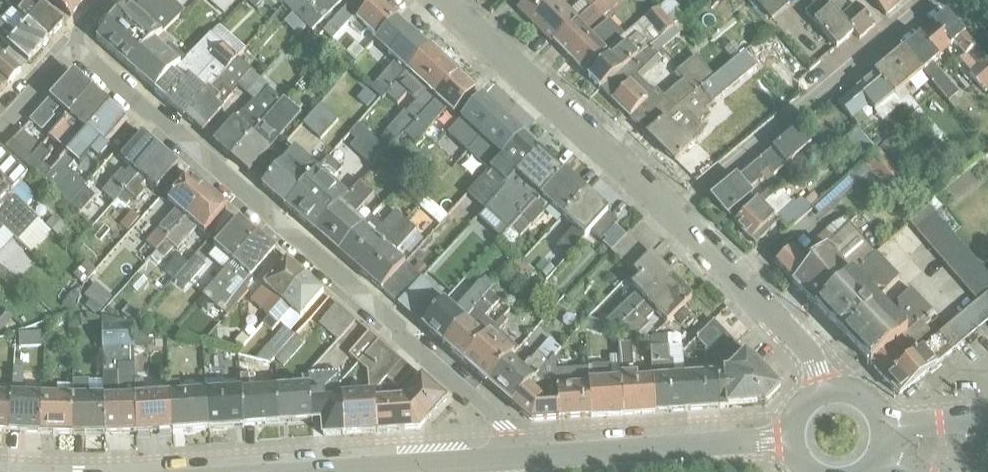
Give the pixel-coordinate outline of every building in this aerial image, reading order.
[(16,8),(22,0),(5,0),(16,8)] [(51,0),(73,21),(92,0),(51,0)] [(223,17),(235,4),(231,0),(205,0),(223,17)] [(248,3),(259,9),(264,0),(249,0),(248,3)] [(366,10),(374,0),(354,0),(366,10)] [(359,16),(380,36),(397,18),(377,0),(374,0),(366,10),(359,16)] [(519,7),(552,39),(571,20),(574,17),(557,0),(525,0),(519,7)] [(589,30),(620,9),(614,0),(606,0),(580,18),(589,30)] [(771,19),(789,4),(786,0),(757,0),(756,1),(771,19)] [(841,0),(808,0),(819,11),(829,1),(842,15),(849,8),(841,0)] [(886,14),(902,0),(874,0),(886,14)] [(855,4),(841,16),(860,37),(874,25),(855,4)] [(24,74),(69,28),(47,7),(40,14),(31,5),(21,15),(32,26),(4,54),(24,74)] [(5,45),(27,22),(14,10),(2,22),(0,20),(0,40),(5,45)] [(947,12),(935,23),(953,43),(957,39),(965,31),(947,12)] [(118,14),(97,37),(129,67),(150,42),(118,14)] [(375,41),(391,55),(412,32),(397,18),(380,36),(375,41)] [(571,20),(552,39),(585,71),(603,51),(571,20)] [(953,43),(935,23),(922,34),(940,54),(953,43)] [(957,39),(968,53),(978,45),(965,31),(957,39)] [(391,55),(407,70),(428,47),(412,32),(391,55)] [(922,34),(907,48),(924,68),(940,54),(922,34)] [(175,64),(150,42),(129,67),(154,88),(175,64)] [(971,75),(986,93),(987,92),(987,57),(978,45),(968,53),(981,68),(971,75)] [(407,70),(437,97),(458,74),(428,47),(407,70)] [(907,48),(877,74),(895,94),(924,68),(907,48)] [(610,53),(588,72),(600,86),(622,67),(610,53)] [(704,86),(716,101),(756,68),(744,53),(715,77),(704,86)] [(697,56),(679,71),(685,78),(697,92),(704,86),(715,77),(697,56)] [(0,60),(0,102),(21,80),(0,60)] [(72,72),(50,97),(88,130),(109,105),(72,72)] [(458,74),(437,97),(454,112),(475,89),(458,74)] [(895,94),(877,74),(840,106),(858,126),(895,94)] [(645,98),(628,114),(648,136),(667,118),(697,92),(685,78),(663,97),(656,89),(645,98)] [(631,84),(614,99),(628,114),(645,98),(631,84)] [(483,95),(461,118),(502,156),(523,133),(483,95)] [(125,119),(109,105),(88,130),(104,144),(125,119)] [(320,139),(338,121),(321,105),(304,123),(320,139)] [(667,118),(648,136),(674,162),(693,144),(667,118)] [(216,145),(250,178),(274,153),(240,120),(216,145)] [(798,128),(773,149),(787,165),(812,143),(798,128)] [(142,134),(121,156),(155,187),(175,165),(142,134)] [(863,165),(884,189),(906,170),(885,146),(863,165)] [(266,183),(290,204),(311,180),(287,159),(266,183)] [(565,170),(541,195),(584,236),(608,210),(565,170)] [(738,175),(712,196),(727,215),(753,193),(738,175)] [(290,204),(319,229),(341,204),(332,196),(338,190),(322,176),(316,184),(311,180),(290,204)] [(190,177),(170,200),(204,230),(224,207),(190,177)] [(733,222),(750,240),(774,217),(757,199),(733,222)] [(319,229),(343,250),(366,225),(341,204),(319,229)] [(909,220),(978,302),(987,294),(987,275),(928,204),(909,220)] [(119,225),(127,232),(139,218),(131,211),(119,225)] [(241,218),(217,244),(252,276),(276,251),(241,218)] [(343,250),(386,288),(408,263),(366,225),(343,250)] [(767,249),(783,237),(776,228),(760,239),(767,249)] [(573,230),(556,246),(566,256),(583,240),(573,230)] [(612,251),(635,274),(653,255),(631,233),(612,251)] [(795,282),(817,305),(853,272),(831,248),(805,271),(795,282)] [(787,253),(776,264),(795,282),(805,271),(787,253)] [(861,267),(886,292),(900,278),(875,253),(861,267)] [(188,264),(178,255),(164,272),(186,290),(206,265),(195,256),(188,264)] [(631,288),(667,324),(694,296),(653,255),(635,274),(640,279),(631,288)] [(287,260),(266,285),(284,301),(305,277),(287,260)] [(386,288),(423,322),(446,298),(408,263),(386,288)] [(89,285),(91,268),(79,266),(76,283),(89,285)] [(817,305),(872,363),(881,355),(907,330),(853,272),(817,305)] [(322,291),(305,277),(284,301),(301,315),(322,291)] [(460,310),(482,324),(496,302),(488,298),(495,286),(481,277),(460,310)] [(82,304),(100,315),(111,296),(93,285),(82,304)] [(894,369),(884,378),(899,394),(987,320),(987,294),(978,302),(894,369)] [(423,322),(445,343),(468,318),(446,298),(423,322)] [(338,305),(320,325),(337,341),(356,321),(338,305)] [(0,312),(0,335),(13,321),(1,310),(0,312)] [(445,343),(467,363),(490,339),(468,318),(445,343)] [(716,321),(697,339),(707,347),(707,373),(725,372),(746,351),(716,321)] [(133,388),(138,325),(106,323),(101,386),(133,388)] [(280,372),(303,343),(282,325),(258,355),(280,372)] [(18,333),(19,346),(41,346),(41,333),(18,333)] [(467,363),(489,385),(513,361),(517,356),(495,334),(490,339),(467,363)] [(672,369),(672,337),(652,337),(652,369),(672,369)] [(746,351),(725,372),(728,406),(768,404),(781,389),(746,351)] [(881,355),(872,363),(884,378),(894,369),(881,355)] [(489,385),(511,405),(530,385),(534,381),(513,361),(489,385)] [(707,373),(688,375),(690,408),(728,406),(725,372),(707,373)] [(690,408),(688,375),(655,377),(658,411),(690,408)] [(655,377),(622,380),(625,414),(658,411),(655,377)] [(405,399),(376,401),(378,432),(417,430),(445,399),(423,378),(405,399)] [(622,380),(590,383),(593,417),(625,414),(622,380)] [(590,383),(558,386),(559,394),(561,419),(593,417),(590,383)] [(531,421),(561,419),(559,394),(539,395),(530,385),(511,405),(531,421)] [(309,386),(275,388),(278,423),(311,421),(309,398),(309,386)] [(275,388),(239,391),(242,426),(278,423),(275,388)] [(239,391),(204,393),(206,429),(242,426),(239,391)] [(204,393),(168,395),(170,431),(206,429),(204,393)] [(168,395),(132,397),(134,433),(170,431),(168,395)] [(309,398),(311,421),(323,421),(324,436),(347,434),(345,402),(345,396),(309,398)] [(0,397),(0,431),(8,432),(9,398),(0,397)] [(132,397),(101,399),(102,434),(134,433),(132,397)] [(40,399),(9,398),(8,432),(39,434),(40,399)] [(70,400),(40,399),(39,434),(70,435),(70,400)] [(101,399),(70,400),(70,435),(102,434),(101,399)] [(345,402),(347,434),(378,432),(376,401),(345,402)]
